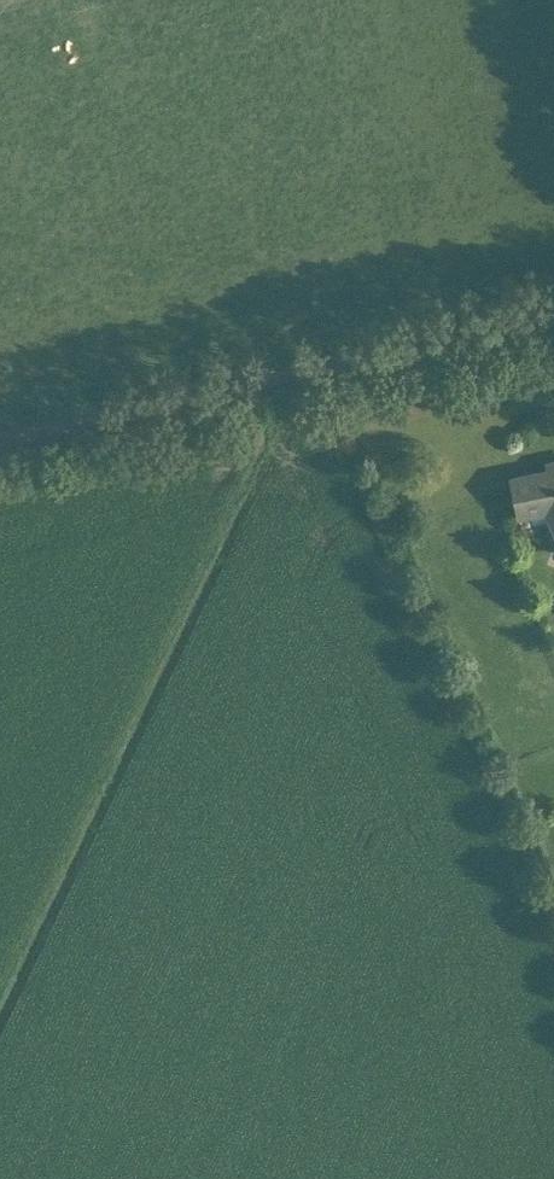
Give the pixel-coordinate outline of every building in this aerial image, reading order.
[(510,477),(516,501),(519,515),(520,514),(548,509),(553,521),(553,522),(553,468),(510,477)]
